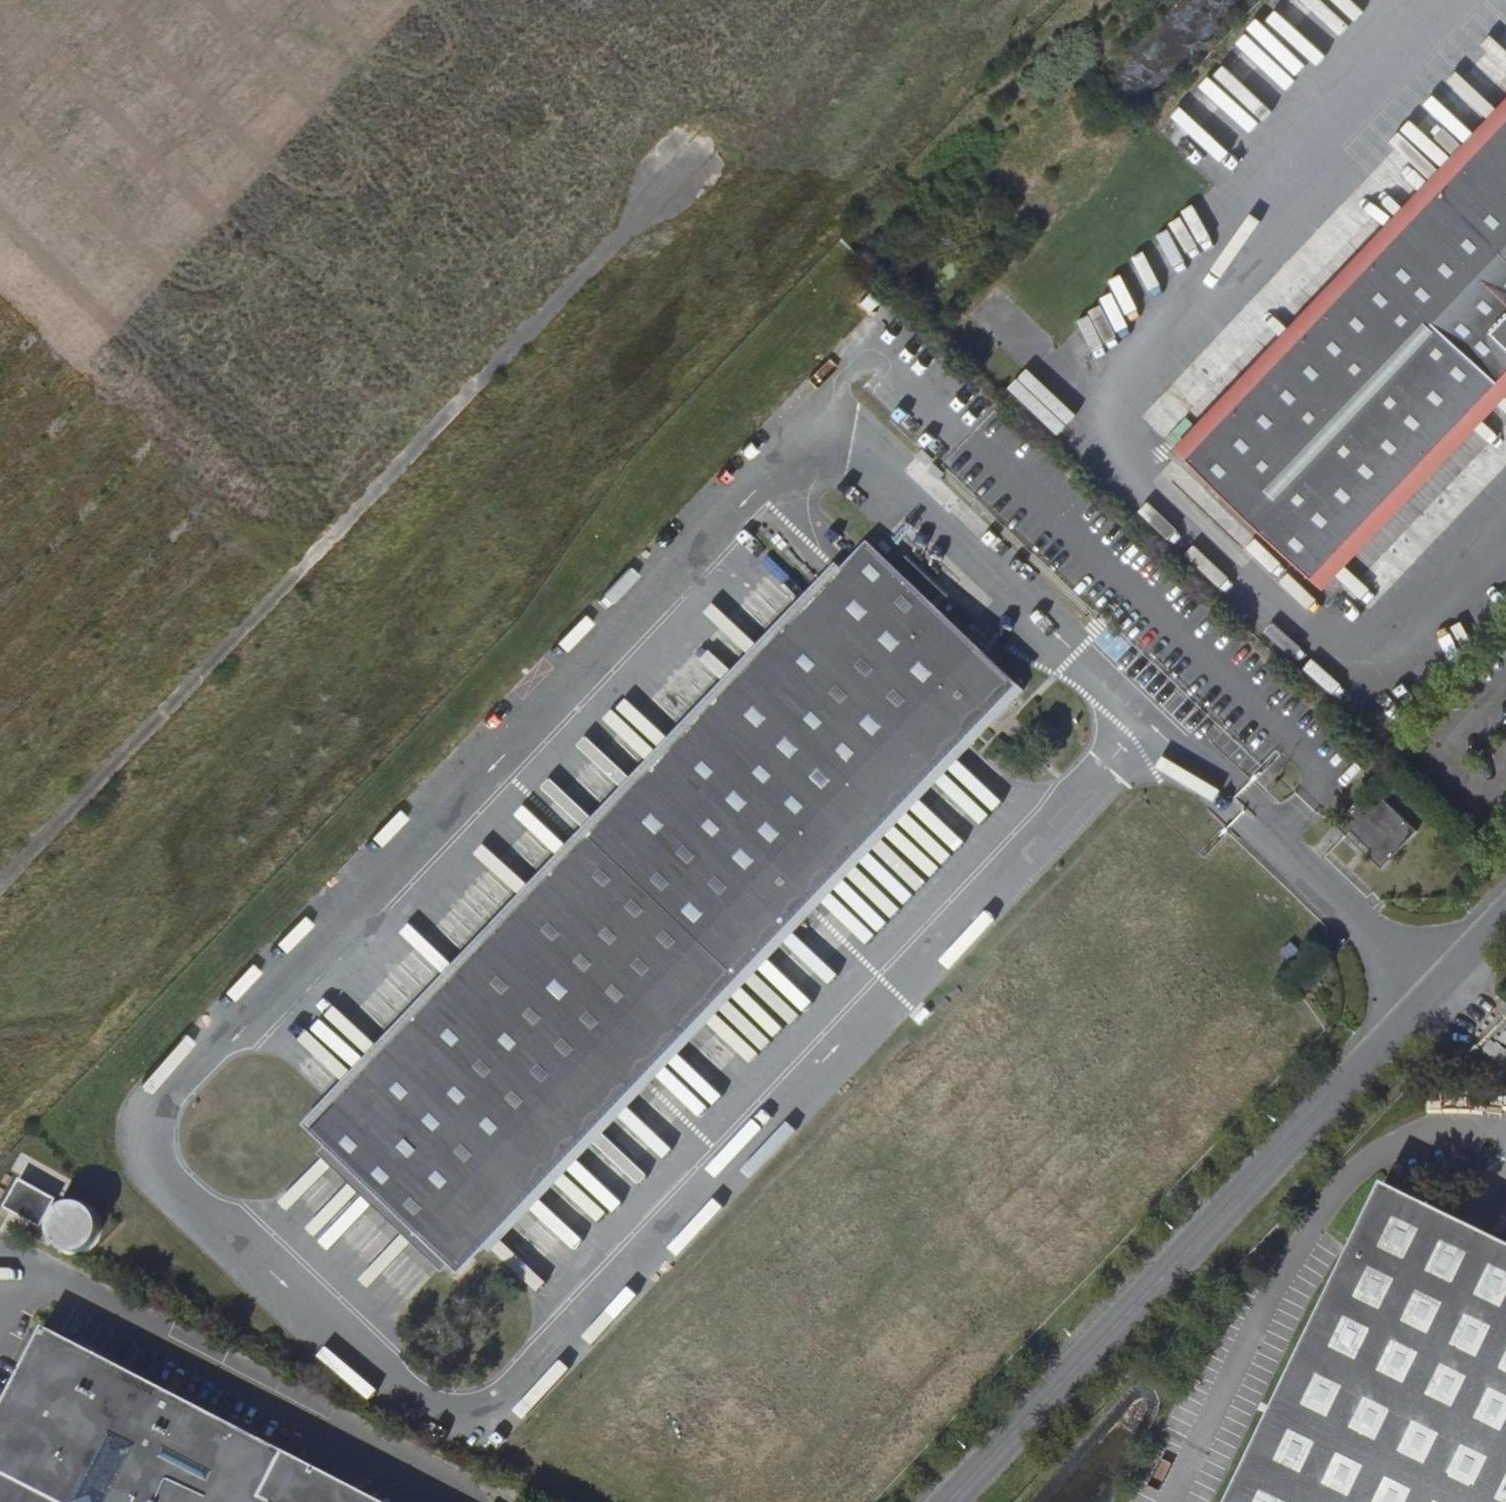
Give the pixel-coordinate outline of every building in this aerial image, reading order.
[(1184,463),(1309,582),(1505,377),(1505,125),(1184,463)] [(311,1133),(457,1272),(965,738),(973,745),(1025,690),(871,544),(311,1133)] [(1367,854),(1382,869),(1418,831),(1382,798),(1366,815),(1355,805),(1336,825),(1347,836),(1352,831),(1371,850),(1367,854)] [(1352,831),(1347,836),(1367,854),(1371,850),(1352,831)] [(1384,1181),(1229,1501),(1505,1501),(1505,1241),(1384,1181)] [(308,1493),(288,1498),(270,1441),(48,1324),(0,1416),(0,1501),(312,1501),(308,1493)] [(270,1441),(288,1498),(308,1493),(312,1501),(389,1501),(270,1441)]
